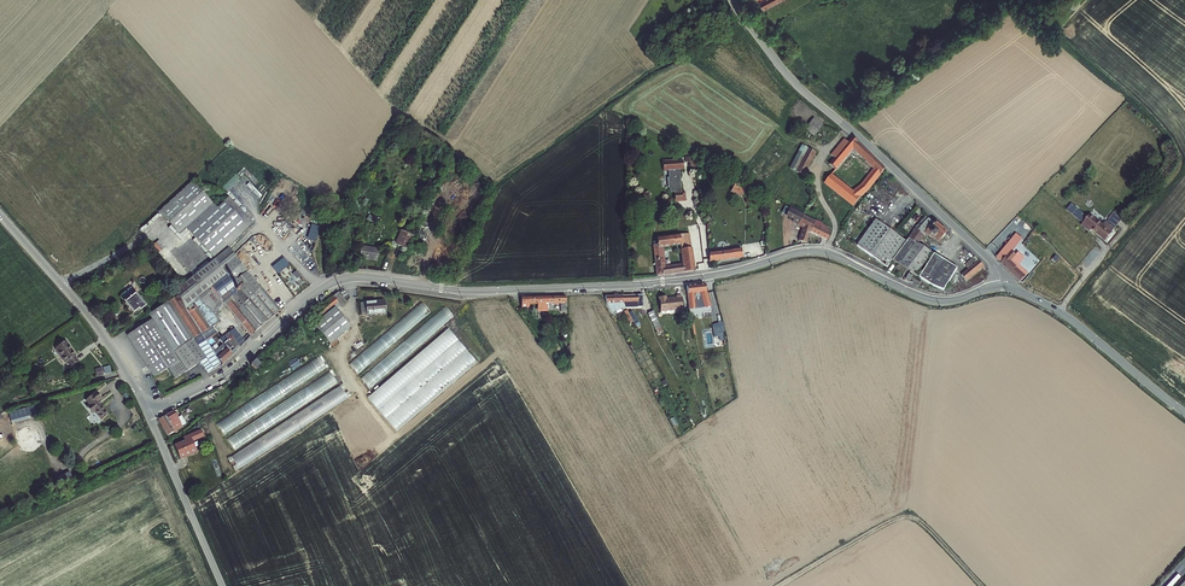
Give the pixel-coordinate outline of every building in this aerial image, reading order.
[(822,125),(812,118),(804,130),(814,137),(822,125)] [(829,166),(835,170),(853,150),(874,170),(861,185),(852,192),(843,185),(844,182),(840,179),(838,181),(831,175),(825,183),(852,206),(859,197),(867,192),(885,169),(852,137),(847,143),(843,139),(830,156),(834,159),(829,166)] [(815,152),(806,148),(795,171),(804,176),(815,152)] [(685,169),(685,159),(664,160),(664,171),(669,170),(670,192),(676,191),(676,201),(686,201),(686,192),(682,192),(681,170),(685,169)] [(195,178),(158,212),(178,233),(186,226),(190,231),(220,205),(195,178)] [(734,186),(732,191),(743,196),(745,191),(734,186)] [(228,196),(220,205),(190,231),(216,259),(228,247),(253,223),(228,196)] [(1066,209),(1079,221),(1084,215),(1071,204),(1066,209)] [(806,243),(810,231),(814,222),(802,216),(803,214),(788,207),(785,216),(793,220),(792,222),(803,228),(802,230),(800,231),(798,237),(799,239),(798,241),(806,243)] [(273,229),(279,224),(267,212),(261,217),(273,229)] [(1093,231),(1104,241),(1124,218),(1116,212),(1107,222),(1103,219),(1098,224),(1091,218),(1084,227),(1091,233),(1093,231)] [(371,216),(359,240),(368,245),(380,221),(371,216)] [(918,287),(921,280),(920,279),(931,255),(917,246),(924,236),(932,242),(934,240),(936,242),(939,239),(942,239),(944,236),(944,234),(937,227),(934,227),(926,219),(917,228),(892,262),(909,272),(905,281),(918,287)] [(905,241),(874,220),(856,246),(863,251),(887,267),(905,241)] [(814,222),(810,231),(827,240),(831,232),(826,230),(827,228),(822,225),(821,227),(816,225),(817,223),(814,222)] [(395,243),(407,249),(413,236),(401,230),(395,243)] [(694,271),(689,234),(655,238),(656,246),(653,246),(656,276),(694,271)] [(996,258),(1019,282),(1028,273),(1018,264),(1021,260),(1023,263),(1027,260),(1017,254),(1014,257),(1010,252),(1023,239),(1018,234),(996,258)] [(175,258),(178,255),(181,259),(197,247),(194,243),(179,255),(173,248),(170,251),(175,258)] [(223,364),(232,356),(228,351),(233,347),(237,352),(243,346),(224,322),(228,318),(222,309),(219,310),(217,308),(224,303),(251,337),(279,310),(228,247),(216,259),(176,290),(179,296),(148,313),(153,320),(128,336),(139,353),(154,377),(168,369),(174,379),(201,364),(207,372),(223,364)] [(378,250),(360,247),(358,258),(376,261),(378,250)] [(740,249),(709,252),(710,261),(741,258),(740,249)] [(956,269),(933,255),(921,280),(942,291),(956,269)] [(960,276),(965,282),(984,267),(979,260),(977,262),(974,257),(963,265),(967,270),(960,276)] [(703,283),(684,285),(688,310),(708,304),(705,289),(703,283)] [(130,289),(120,298),(133,312),(138,308),(140,311),(145,306),(143,303),(144,301),(141,297),(139,299),(130,289)] [(313,312),(310,315),(316,322),(313,324),(329,344),(351,327),(334,306),(338,302),(341,306),(346,302),(338,292),(320,306),(322,308),(314,314),(313,312)] [(547,310),(546,295),(518,296),(519,307),(529,307),(528,304),(536,304),(536,310),(547,310)] [(565,295),(546,295),(547,310),(552,310),(552,304),(559,303),(559,312),(565,312),(565,295)] [(641,295),(621,296),(622,306),(623,308),(641,307),(641,295)] [(604,297),(603,299),(611,313),(619,309),(621,309),(624,309),(623,308),(622,306),(621,296),(604,297)] [(665,297),(659,297),(660,311),(677,310),(677,312),(682,312),(681,296),(675,297),(675,299),(665,300),(665,297)] [(365,301),(365,303),(359,303),(360,316),(385,314),(384,300),(365,301)] [(357,373),(432,312),(423,302),(348,363),(357,373)] [(386,371),(456,317),(448,307),(391,351),(396,357),(383,367),(386,371)] [(625,311),(622,313),(629,325),(632,323),(628,315),(625,311)] [(652,311),(647,314),(654,329),(659,326),(652,311)] [(451,329),(368,395),(395,429),(478,363),(451,329)] [(66,341),(55,349),(64,362),(66,361),(69,366),(77,361),(73,356),(75,355),(66,341)] [(232,356),(237,352),(233,347),(228,351),(232,356)] [(286,393),(327,367),(320,355),(279,382),(286,393)] [(257,359),(251,365),(255,370),(262,364),(257,359)] [(96,369),(98,376),(113,372),(111,365),(96,369)] [(313,383),(320,393),(337,382),(330,371),(313,383)] [(320,397),(327,410),(349,398),(342,385),(320,397)] [(103,397),(98,391),(86,399),(90,405),(86,408),(91,414),(96,410),(103,419),(109,415),(98,401),(103,397)] [(37,407),(18,412),(19,420),(39,415),(37,407)] [(173,410),(159,419),(163,425),(161,426),(167,437),(175,432),(176,434),(179,432),(178,430),(183,427),(182,426),(186,423),(182,415),(178,418),(173,410)] [(203,428),(184,436),(186,440),(176,444),(182,459),(199,452),(194,441),(206,436),(203,428)] [(260,437),(232,456),(240,468),(268,450),(260,437)] [(69,468),(65,470),(66,473),(57,477),(61,486),(75,480),(69,468)]
